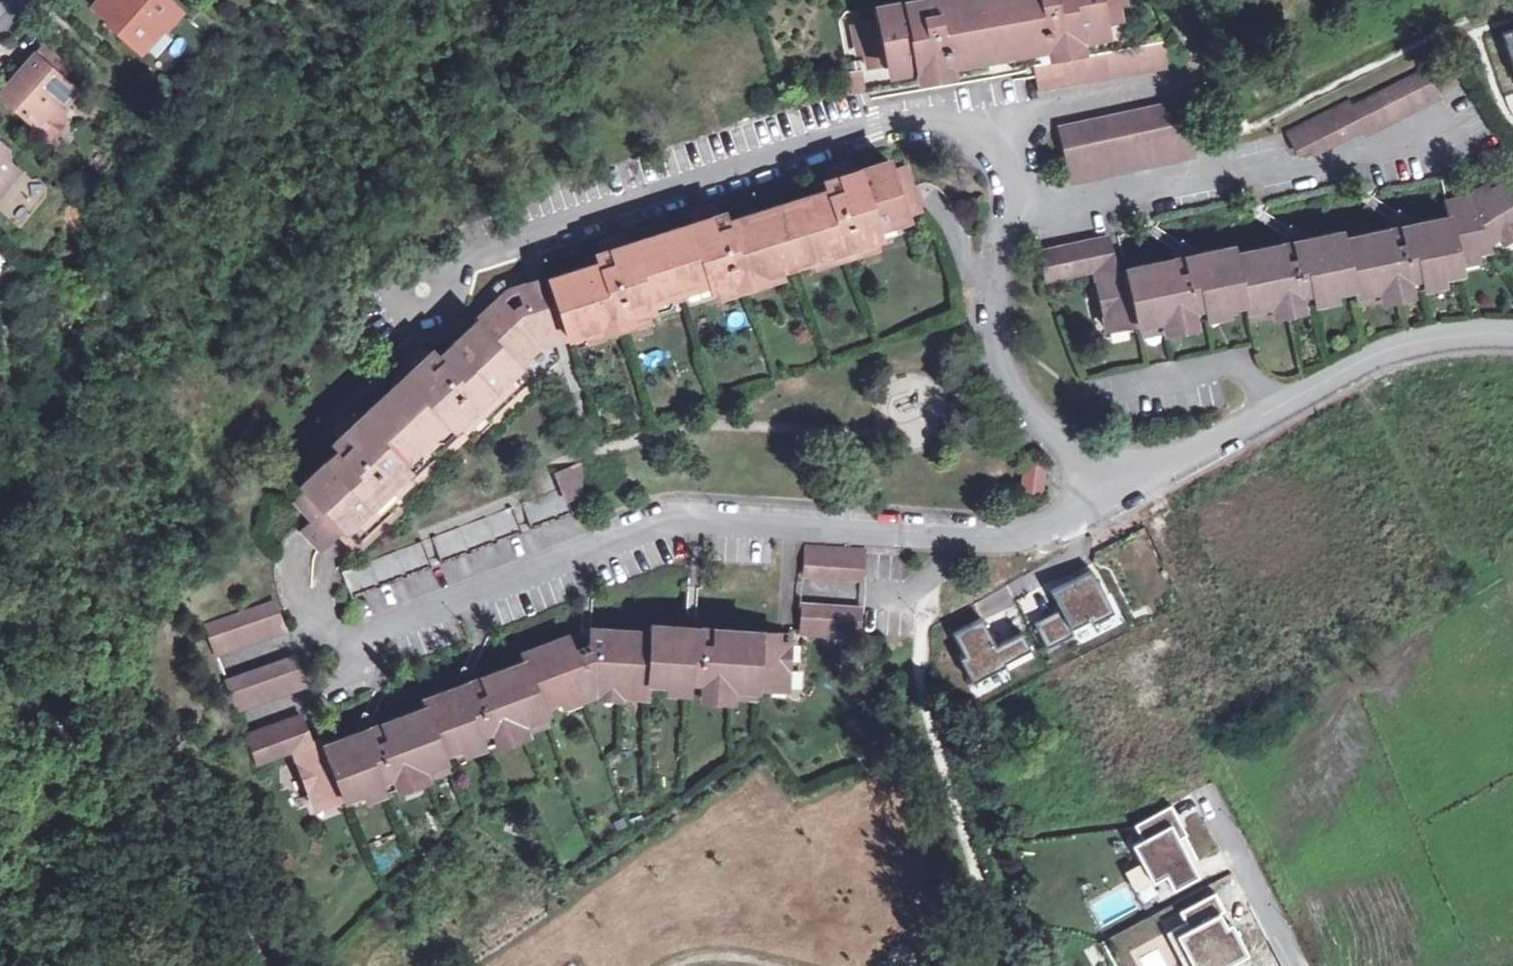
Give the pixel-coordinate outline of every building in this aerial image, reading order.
[(134,43),(155,20),(159,24),(173,7),(165,0),(99,0),(93,7),(134,43)] [(987,52),(986,46),(1007,42),(1008,48),(1033,43),(1034,48),(1059,43),(1058,38),(1079,35),(1078,27),(1122,19),(1119,2),(1128,1),(1128,0),(882,0),(878,1),(880,15),(855,20),(860,50),(867,49),(870,66),(915,57),(916,64),(935,61),(936,66),(964,61),(964,56),(987,52)] [(1034,62),(1039,91),(1170,65),(1164,36),(1034,62)] [(987,52),(1008,48),(1007,42),(986,46),(987,52)] [(61,76),(68,68),(43,45),(0,94),(36,124),(58,100),(64,106),(77,91),(61,76)] [(1312,152),(1363,126),(1366,131),(1439,95),(1425,66),(1352,103),(1350,98),(1287,129),(1299,152),(1309,146),(1312,152)] [(844,71),(852,93),(868,90),(864,68),(844,71)] [(1072,177),(1192,153),(1180,100),(1061,125),(1072,177)] [(16,170),(8,164),(6,148),(0,143),(0,190),(16,170)] [(549,273),(567,332),(650,305),(647,296),(714,275),(718,284),(878,232),(874,222),(920,207),(907,163),(890,168),(887,159),(826,179),(829,188),(722,221),(719,213),(599,251),(601,256),(549,273)] [(1486,179),(1476,186),(1480,193),(1491,186),(1486,179)] [(1172,252),(1127,261),(1126,254),(1113,257),(1107,233),(1039,247),(1046,277),(1093,267),(1106,328),(1202,308),(1204,316),(1229,312),(1228,305),(1243,302),(1244,308),(1352,286),(1355,301),(1420,288),(1419,280),(1461,271),(1460,263),(1496,256),(1492,247),(1512,234),(1512,201),(1500,180),(1491,186),(1480,193),(1476,186),(1467,192),(1468,194),(1470,201),(1449,206),(1450,209),(1412,217),(1405,212),(1401,220),(1389,222),(1341,232),(1339,224),(1305,232),(1297,226),(1292,235),(1279,237),(1235,247),(1233,238),(1197,247),(1189,241),(1183,249),(1172,252)] [(1449,198),(1449,206),(1470,201),(1468,194),(1449,198)] [(1398,208),(1389,222),(1401,220),(1405,212),(1398,208)] [(1291,222),(1279,237),(1292,235),(1297,226),(1291,222)] [(1182,237),(1172,252),(1183,249),(1189,241),(1182,237)] [(567,332),(549,273),(545,275),(503,288),(496,295),(506,305),(514,296),(538,287),(554,336),(563,333),(567,332)] [(555,338),(554,336),(538,287),(514,296),(506,305),(496,295),(435,351),(429,345),(425,349),(418,357),(425,364),(416,373),(408,365),(353,417),(358,423),(347,433),(341,428),(335,434),(331,437),(337,444),(297,481),(304,488),(293,499),(311,518),(329,538),(336,531),(343,525),(539,342),(555,338)] [(418,357),(425,349),(419,343),(402,359),(408,365),(416,373),(425,364),(418,357)] [(358,423),(353,417),(347,411),(329,427),(335,434),(341,428),(347,433),(358,423)] [(1031,466),(1045,469),(1046,464),(1026,461),(1022,488),(1042,491),(1043,487),(1028,484),(1031,466)] [(562,485),(567,498),(582,492),(582,483),(581,462),(574,465),(557,472),(562,485)] [(1043,487),(1045,469),(1031,466),(1028,484),(1043,487)] [(567,498),(562,485),(547,491),(522,499),(532,526),(572,512),(567,498)] [(442,560),(522,530),(512,503),(432,533),(442,560)] [(329,538),(311,518),(299,529),(318,549),(329,538)] [(343,525),(336,531),(353,549),(360,543),(343,525)] [(316,556),(329,568),(348,549),(335,536),(316,556)] [(421,538),(420,538),(339,569),(347,590),(349,596),(432,565),(421,538)] [(806,573),(863,576),(864,547),(808,544),(806,573)] [(1095,565),(1056,585),(1065,603),(1040,616),(1052,640),(1077,627),(1075,621),(1093,612),(1095,616),(1116,605),(1095,565)] [(206,624),(217,652),(282,628),(278,617),(272,600),(206,624)] [(802,630),(858,634),(860,605),(804,601),(802,630)] [(685,623),(696,623),(696,613),(686,612),(685,623)] [(1029,624),(1004,637),(991,612),(964,626),(974,647),(970,649),(981,672),(1012,655),(1015,662),(1041,648),(1029,624)] [(789,689),(792,637),(782,637),(783,628),(696,623),(685,623),(648,621),(647,628),(587,624),(586,637),(573,644),(567,631),(522,649),(523,654),(480,671),(469,676),(458,672),(454,681),(419,695),(421,701),(381,717),(371,722),(358,716),(355,728),(326,739),(312,745),(309,737),(299,712),(247,733),(258,763),(290,751),(313,808),(360,789),(363,797),(394,785),(395,790),(428,777),(424,768),(449,759),(447,752),(594,694),(647,697),(648,689),(688,691),(687,696),(732,699),(734,686),(789,689)] [(586,637),(587,624),(585,624),(567,631),(573,644),(586,637)] [(793,629),(783,628),(782,637),(792,637),(793,629)] [(238,706),(302,681),(291,653),(227,678),(238,706)] [(461,664),(458,672),(469,676),(480,671),(461,664)] [(360,709),(358,716),(371,722),(381,717),(360,709)] [(312,745),(326,739),(322,731),(309,737),(312,745)] [(1171,805),(1134,824),(1142,839),(1132,844),(1152,881),(1165,875),(1172,889),(1198,876),(1179,839),(1171,825),(1180,821),(1171,805)] [(1180,821),(1171,825),(1179,839),(1187,834),(1180,821)] [(1178,912),(1184,925),(1167,933),(1183,965),(1239,965),(1249,961),(1216,894),(1178,912)]
